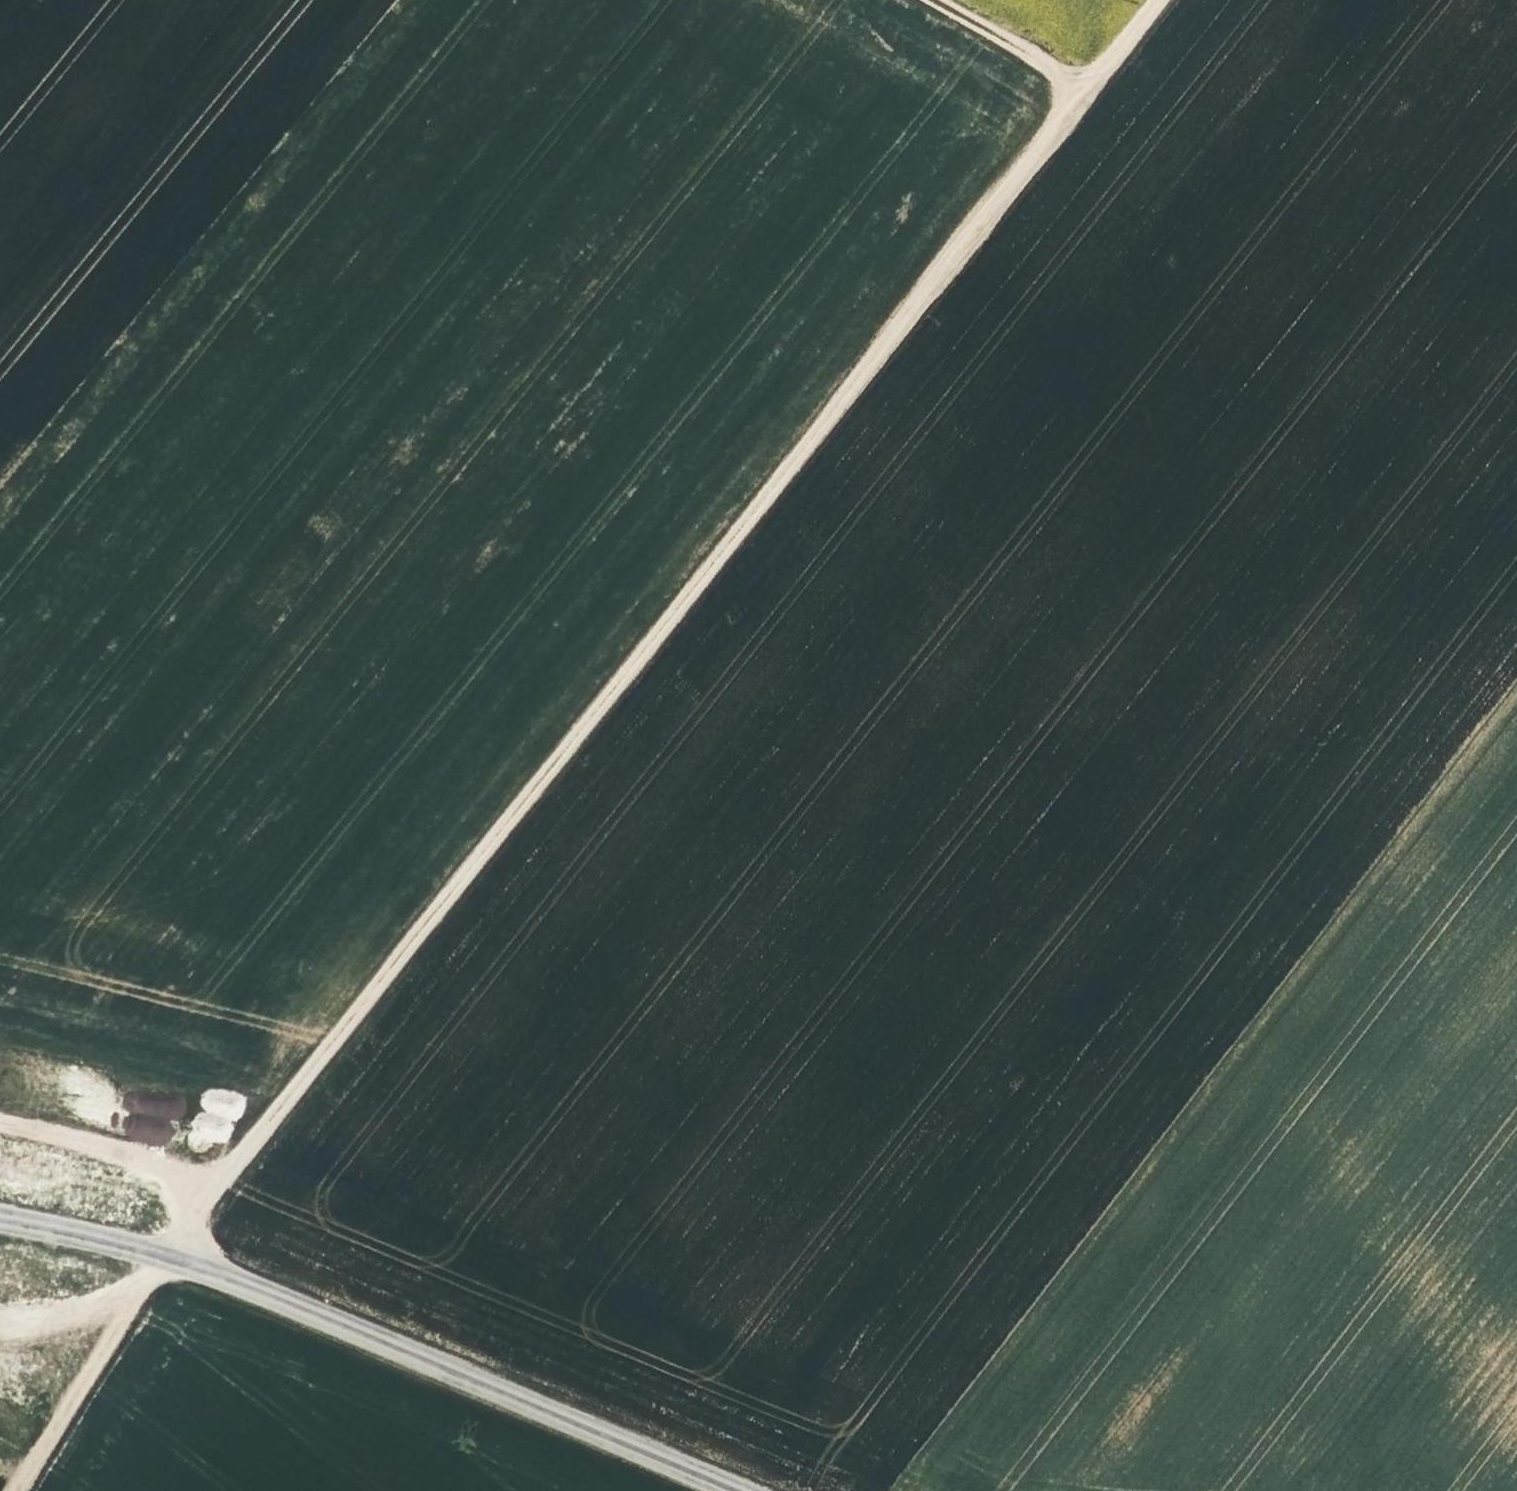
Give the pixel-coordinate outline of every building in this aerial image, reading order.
[(184,1091),(123,1094),(126,1143),(171,1141),(169,1118),(185,1117),(184,1091)]
